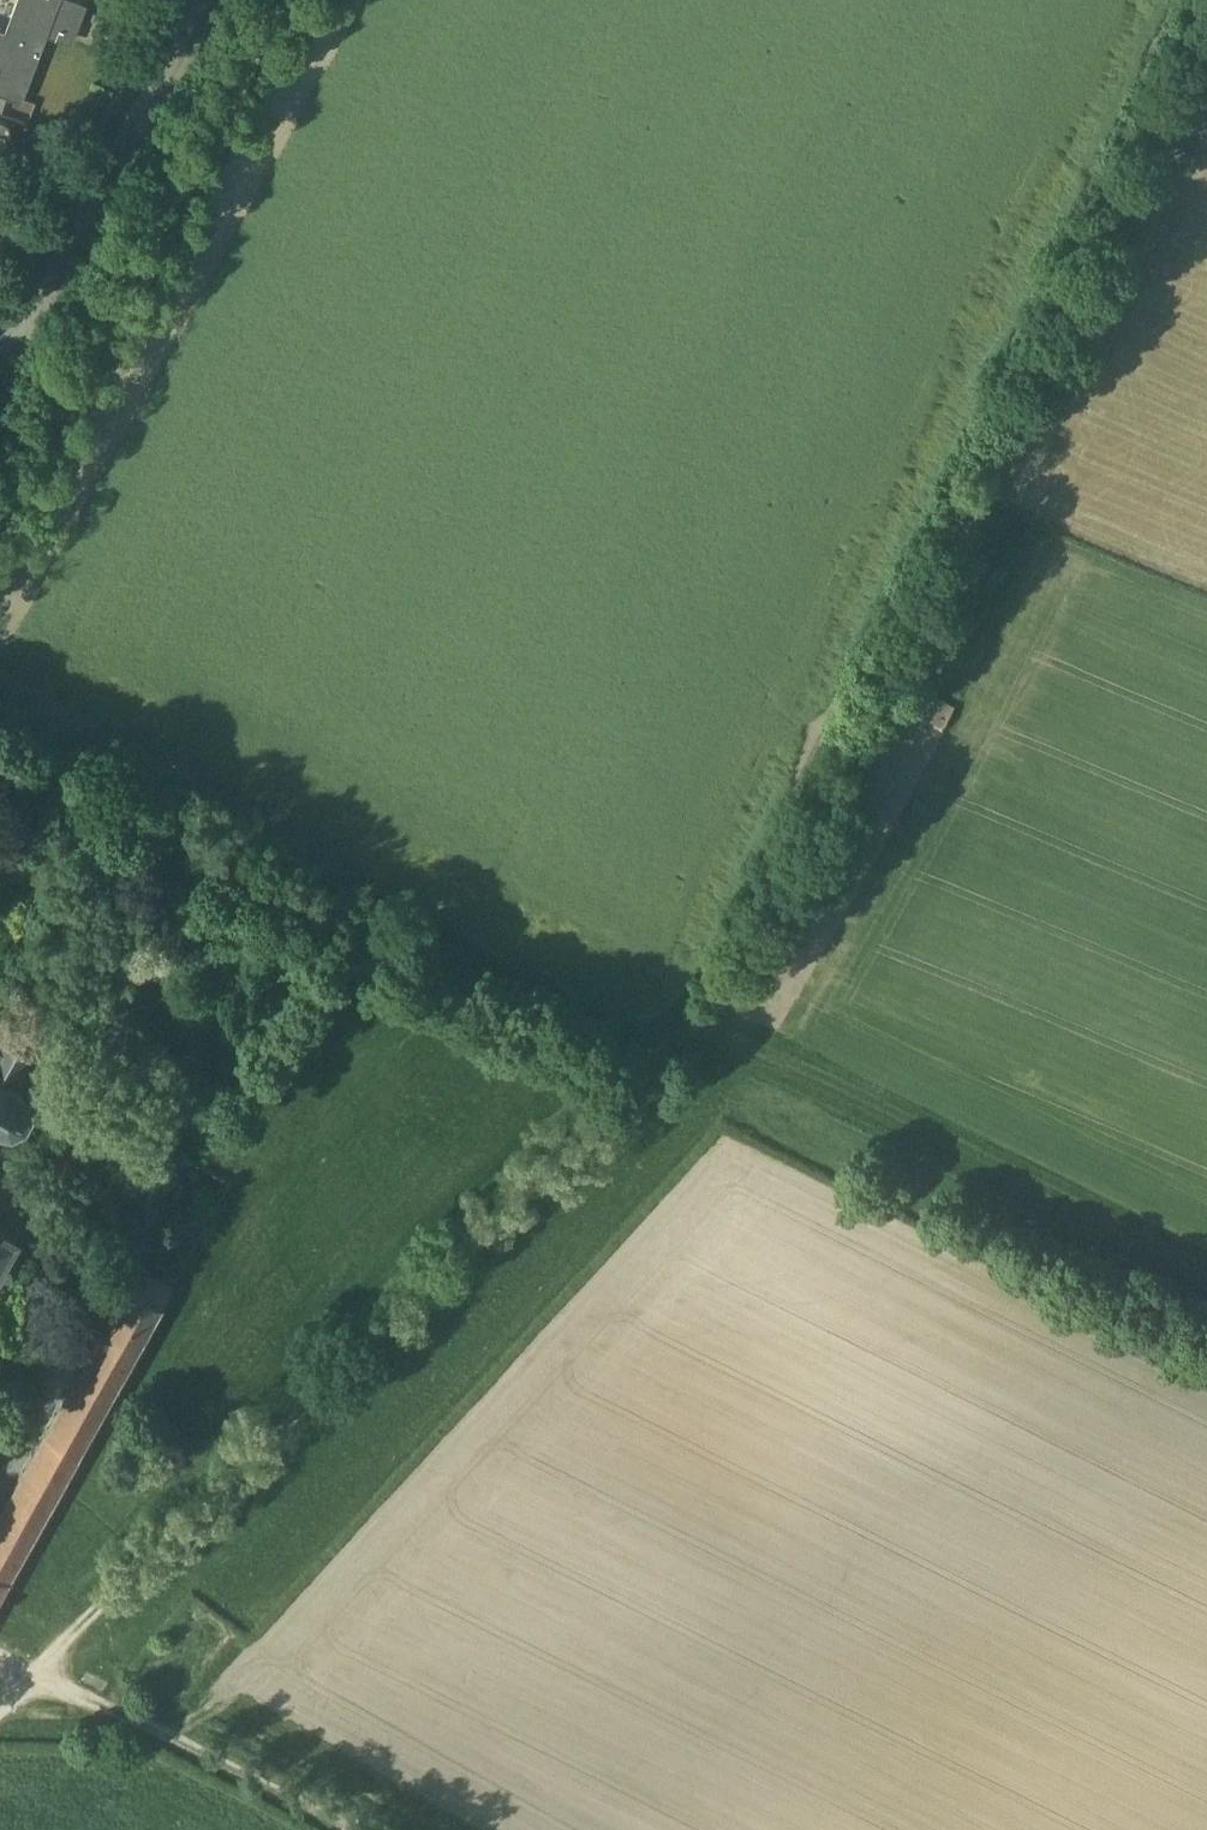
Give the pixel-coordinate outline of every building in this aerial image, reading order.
[(20,99),(45,31),(67,40),(81,2),(75,0),(14,0),(4,31),(0,30),(0,91),(20,99)] [(912,706),(938,726),(952,709),(925,688),(912,706)] [(7,1126),(23,1118),(30,1106),(30,1090),(17,1077),(33,1048),(0,1030),(0,1125),(7,1126)] [(16,1238),(0,1229),(0,1268),(16,1238)] [(140,1265),(127,1287),(119,1300),(150,1317),(158,1302),(170,1282),(140,1265)] [(150,1317),(119,1300),(97,1341),(128,1358),(150,1317)] [(97,1341),(51,1423),(83,1441),(128,1358),(97,1341)] [(51,1423),(24,1472),(56,1490),(83,1441),(51,1423)] [(0,1516),(0,1525),(29,1541),(56,1490),(24,1472),(0,1516)] [(7,1582),(29,1541),(0,1525),(0,1578),(7,1582)]
